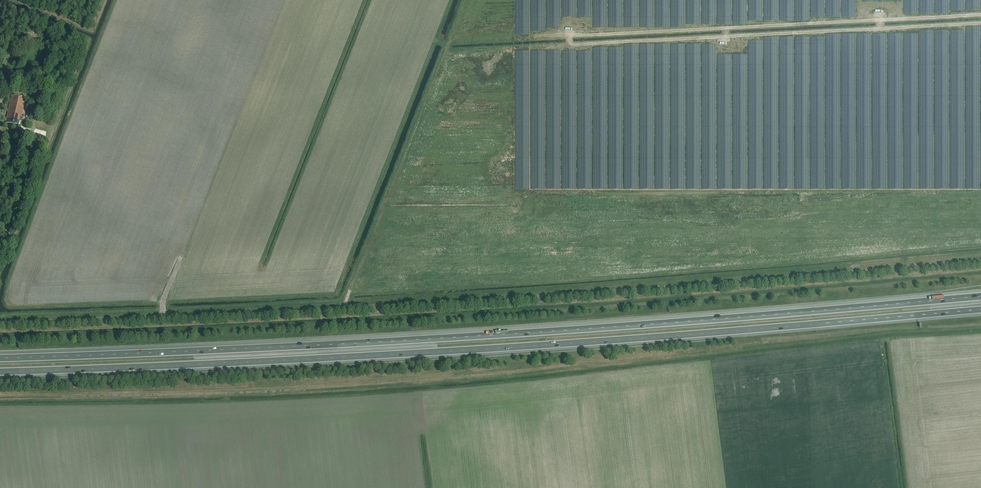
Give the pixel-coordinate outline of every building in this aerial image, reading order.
[(19,121),(22,122),(22,118),(21,117),(25,99),(11,96),(5,123),(18,126),(19,121)]
